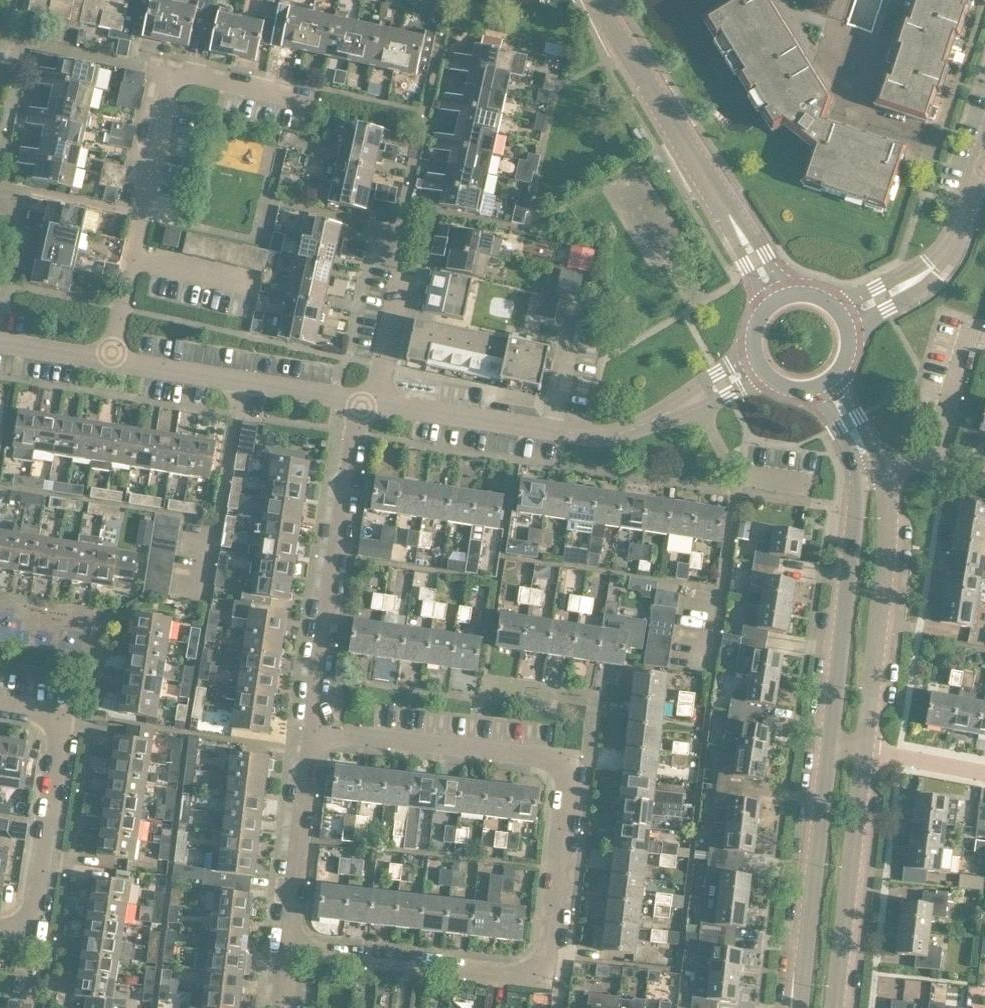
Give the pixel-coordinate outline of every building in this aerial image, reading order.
[(23,10),(58,17),(57,25),(79,30),(81,22),(80,22),(84,7),(83,7),(85,0),(25,0),(23,10)] [(136,14),(139,0),(85,0),(83,7),(84,7),(80,22),(81,22),(109,29),(107,37),(130,42),(136,14)] [(136,14),(147,17),(143,37),(166,42),(175,0),(139,0),(136,14)] [(166,42),(188,47),(193,26),(203,28),(208,5),(210,0),(175,0),(166,42)] [(443,0),(431,0),(427,21),(438,24),(443,0)] [(702,19),(771,131),(783,124),(813,148),(801,183),(885,211),(901,161),(915,166),(931,120),(933,120),(936,109),(935,108),(939,95),(949,64),(950,63),(952,63),(956,52),(954,51),(958,38),(968,7),(969,6),(971,6),(973,0),(909,0),(904,17),(903,17),(895,40),(871,32),(859,28),(847,24),(847,23),(828,17),(811,68),(769,0),(732,0),(702,19)] [(271,43),(281,45),(304,50),(312,14),(313,7),(291,2),(286,22),(276,20),(271,43)] [(229,10),(208,5),(203,28),(214,31),(210,51),(233,56),(241,20),(228,17),(229,10)] [(304,50),(326,55),(336,12),(326,10),(324,17),(312,14),(304,50)] [(346,14),(336,12),(326,55),(349,60),(356,24),(344,22),(346,14)] [(233,56),(256,61),(261,41),(271,43),(276,20),(254,15),(253,23),(241,20),(233,56)] [(349,60),(371,65),(380,22),(371,20),(369,27),(356,24),(349,60)] [(380,22),(371,65),(393,69),(401,34),(389,31),(390,24),(380,22)] [(84,45),(87,30),(79,28),(79,30),(76,43),(84,45)] [(428,66),(435,33),(415,29),(414,36),(401,34),(393,69),(416,74),(418,64),(428,66)] [(454,61),(454,62),(510,74),(515,53),(500,50),(502,40),(483,36),(481,46),(477,45),(469,43),(468,44),(469,44),(466,56),(455,53),(454,61)] [(556,49),(556,53),(567,55),(569,47),(557,45),(556,49)] [(445,59),(443,68),(452,70),(452,69),(471,73),(468,86),(506,94),(510,74),(454,62),(454,61),(445,59)] [(40,67),(38,76),(95,88),(100,68),(63,60),(60,72),(40,67)] [(334,83),(344,85),(346,73),(337,71),(334,83)] [(544,81),(556,83),(557,76),(546,73),(544,81)] [(91,108),(95,88),(38,76),(37,83),(56,87),(54,99),(91,108)] [(556,83),(544,81),(542,89),(554,92),(556,83)] [(119,93),(142,98),(145,87),(122,82),(119,93)] [(372,91),(374,84),(366,82),(364,90),(372,91)] [(441,91),(439,99),(445,100),(445,101),(501,113),(506,94),(468,86),(466,97),(447,92),(441,91)] [(142,98),(119,93),(117,104),(140,109),(142,98)] [(32,107),(30,115),(87,128),(91,108),(54,99),(51,111),(32,107)] [(440,101),(439,108),(443,108),(443,109),(462,113),(460,125),(497,133),(501,113),(445,101),(440,101)] [(535,121),(547,123),(549,116),(537,113),(535,121)] [(47,127),(45,139),(82,147),(87,128),(30,115),(28,123),(47,127)] [(345,121),(341,141),(377,149),(381,129),(345,121)] [(547,123),(535,121),(534,129),(545,132),(547,123)] [(110,133),(133,138),(136,127),(113,122),(110,133)] [(434,131),(432,139),(436,140),(436,141),(492,153),(497,133),(460,125),(457,136),(438,132),(434,131)] [(133,138),(110,133),(108,144),(131,149),(133,138)] [(22,147),(21,155),(78,167),(82,147),(45,139),(42,151),(22,147)] [(341,141),(337,161),(372,169),(374,161),(382,163),(383,159),(395,162),(397,154),(384,151),(377,150),(377,149),(341,141)] [(454,153),(451,165),(488,173),(492,153),(436,141),(434,148),(454,153)] [(386,143),(384,151),(397,154),(398,146),(386,143)] [(527,161),(538,164),(540,155),(528,153),(527,161)] [(73,188),(77,168),(78,167),(21,155),(19,163),(38,167),(36,179),(73,188)] [(368,189),(372,169),(337,161),(332,181),(368,189)] [(538,164),(527,161),(525,169),(536,171),(538,164)] [(427,180),(484,193),(488,173),(451,165),(448,177),(429,172),(427,180)] [(417,178),(416,186),(426,188),(436,191),(433,204),(442,206),(460,210),(479,214),(481,204),(484,193),(427,180),(417,178)] [(328,202),(364,210),(368,189),(332,181),(328,202)] [(375,191),(388,194),(390,185),(377,183),(375,191)] [(388,194),(375,191),(374,199),(386,202),(388,194)] [(518,201),(529,203),(531,195),(520,193),(518,201)] [(529,203),(518,201),(516,209),(527,211),(529,203)] [(41,214),(40,222),(46,223),(89,233),(94,234),(98,213),(87,210),(51,202),(48,215),(41,214)] [(29,211),(27,219),(40,222),(41,214),(29,211)] [(304,217),(299,237),(334,245),(339,224),(304,217)] [(27,219),(25,227),(29,228),(38,230),(37,234),(43,236),(42,243),(78,251),(85,253),(89,233),(46,223),(40,222),(27,219)] [(162,243),(167,244),(177,247),(181,230),(166,227),(162,243)] [(435,236),(433,246),(498,259),(502,239),(447,227),(444,239),(435,236)] [(193,256),(198,234),(186,232),(182,253),(193,256)] [(204,258),(209,237),(198,234),(193,256),(204,258)] [(215,261),(220,239),(209,237),(204,258),(215,261)] [(295,257),(330,265),(334,245),(299,237),(295,257)] [(342,246),(355,249),(356,241),(344,238),(342,246)] [(227,264),(232,242),(220,239),(215,261),(227,264)] [(238,266),(243,244),(232,242),(227,264),(238,266)] [(20,251),(18,258),(18,259),(73,271),(78,251),(42,243),(39,255),(20,251)] [(571,243),(567,265),(591,269),(595,247),(571,243)] [(249,269),(254,247),(243,244),(238,266),(249,269)] [(355,249),(342,246),(340,255),(353,257),(355,249)] [(433,246),(431,255),(451,259),(448,271),(454,272),(484,278),(487,263),(497,265),(498,259),(433,246)] [(249,269),(261,271),(265,249),(254,247),(249,269)] [(291,277),(326,285),(330,265),(295,257),(291,277)] [(69,292),(73,271),(18,259),(16,267),(35,271),(33,283),(69,292)] [(583,274),(561,269),(556,292),(578,297),(583,274)] [(468,300),(472,281),(472,280),(448,275),(432,271),(432,272),(428,291),(468,300)] [(291,277),(286,297),(321,304),(324,293),(344,297),(346,289),(333,286),(333,287),(326,285),(291,277)] [(335,278),(333,286),(346,289),(354,291),(356,283),(348,281),(335,278)] [(463,320),(468,300),(428,291),(424,310),(423,311),(463,320)] [(558,299),(538,294),(534,315),(534,316),(554,320),(558,299)] [(286,297),(282,317),(299,321),(317,324),(324,326),(326,318),(327,318),(330,306),(321,304),(286,297)] [(282,317),(278,337),(313,345),(317,324),(299,321),(282,317)] [(326,318),(324,326),(337,329),(339,321),(327,318),(326,318)] [(434,324),(415,319),(406,360),(407,360),(426,364),(434,324)] [(453,328),(434,324),(426,364),(444,368),(453,328)] [(324,326),(323,334),(335,337),(337,329),(324,326)] [(472,332),(468,331),(453,328),(444,368),(463,372),(472,332)] [(490,336),(472,332),(463,372),(482,376),(490,336)] [(509,340),(490,336),(482,376),(500,380),(509,340)] [(510,383),(540,389),(549,349),(531,345),(509,340),(500,380),(501,381),(510,383)] [(32,460),(33,451),(39,414),(20,411),(15,448),(14,448),(12,457),(32,460)] [(33,451),(35,451),(53,454),(59,417),(39,414),(33,451)] [(53,454),(54,454),(73,457),(78,420),(59,417),(53,454)] [(243,418),(237,449),(258,453),(263,422),(243,418)] [(73,457),(74,457),(92,460),(98,423),(78,420),(73,457)] [(118,426),(98,423),(92,460),(91,468),(111,471),(112,463),(118,426)] [(112,463),(131,466),(137,429),(118,426),(112,463)] [(131,466),(132,466),(151,469),(157,432),(137,429),(131,466)] [(176,436),(157,432),(151,469),(170,472),(176,436)] [(170,472),(190,475),(191,475),(196,439),(176,436),(170,472)] [(216,442),(196,439),(191,475),(210,478),(216,442)] [(265,447),(261,477),(307,484),(310,463),(304,463),(305,453),(265,447)] [(246,455),(237,453),(234,469),(244,470),(246,455)] [(28,487),(29,477),(14,475),(13,485),(28,487)] [(29,477),(28,487),(43,490),(45,480),(29,477)] [(230,492),(240,493),(242,478),(233,477),(230,492)] [(258,496),(266,497),(304,503),(307,484),(261,477),(258,496)] [(397,514),(402,482),(376,478),(371,510),(397,514)] [(543,517),(548,484),(522,480),(517,513),(543,517)] [(67,493),(68,483),(53,481),(51,491),(67,493)] [(422,518),(427,486),(402,482),(397,514),(422,518)] [(68,483),(67,493),(82,496),(84,486),(68,483)] [(548,484),(543,517),(568,520),(573,488),(572,488),(548,484)] [(568,520),(566,529),(573,530),(576,527),(592,529),(598,492),(597,492),(598,489),(595,485),(587,484),(583,487),(583,490),(573,488),(568,520)] [(447,521),(452,489),(427,486),(422,518),(447,521)] [(106,499),(108,490),(92,487),(90,497),(106,499)] [(477,493),(472,525),(470,539),(466,562),(448,559),(446,569),(477,574),(484,527),(498,529),(503,497),(502,497),(502,494),(500,491),(491,489),(488,492),(487,495),(477,493)] [(472,525),(477,493),(452,489),(447,521),(472,525)] [(25,503),(27,493),(12,490),(10,500),(25,503)] [(108,490),(106,499),(121,502),(123,492),(108,490)] [(240,493),(230,492),(228,507),(237,509),(240,493)] [(618,528),(622,496),(598,492),(592,529),(589,547),(586,564),(598,566),(600,554),(601,554),(605,526),(618,528)] [(27,493),(25,503),(40,505),(42,495),(27,493)] [(145,506),(147,496),(130,493),(129,503),(145,506)] [(64,509),(66,499),(50,496),(49,507),(64,509)] [(147,496),(145,506),(160,508),(161,498),(147,496)] [(642,532),(647,499),(622,496),(618,528),(642,532)] [(266,497),(263,516),(263,518),(301,523),(304,503),(266,497)] [(66,499),(64,509),(79,511),(81,501),(66,499)] [(667,536),(672,503),(647,499),(642,532),(667,536)] [(672,503),(667,536),(692,539),(697,507),(698,507),(698,504),(696,500),(687,499),(684,502),(675,500),(673,502),(673,503),(672,503)] [(186,512),(187,502),(169,500),(167,509),(186,512)] [(187,502),(186,512),(198,514),(200,504),(187,502)] [(104,515),(105,505),(89,503),(87,513),(104,515)] [(955,528),(984,532),(984,508),(959,504),(955,528)] [(105,505),(104,515),(118,518),(120,507),(105,505)] [(723,511),(698,507),(697,507),(692,539),(718,543),(723,511)] [(181,517),(156,513),(154,526),(179,530),(181,517)] [(263,518),(263,516),(251,515),(250,524),(262,526),(260,535),(260,537),(298,542),(301,523),(263,518)] [(223,531),(233,533),(236,517),(226,516),(223,531)] [(737,538),(748,540),(751,522),(741,520),(737,538)] [(0,537),(0,569),(14,571),(20,534),(22,523),(14,522),(12,532),(1,531),(0,537)] [(152,537),(178,541),(179,530),(154,526),(152,537)] [(536,545),(539,529),(529,528),(527,544),(531,544),(536,545)] [(756,542),(753,563),(778,567),(780,557),(799,560),(803,533),(773,528),(771,544),(756,542)] [(952,551),(984,556),(984,551),(984,532),(955,528),(952,551)] [(417,547),(420,531),(408,529),(406,545),(417,547)] [(539,529),(536,545),(551,547),(553,531),(539,529)] [(233,533),(223,531),(221,546),(231,547),(233,533)] [(420,531),(417,547),(430,549),(432,533),(420,531)] [(14,571),(34,574),(40,537),(20,534),(14,571)] [(79,543),(73,581),(93,584),(99,546),(100,538),(81,534),(79,543)] [(247,544),(248,544),(247,554),(295,561),(298,542),(260,537),(260,535),(249,534),(247,544)] [(59,540),(40,537),(34,574),(53,578),(59,540)] [(150,548),(176,552),(178,541),(152,537),(150,548)] [(388,560),(391,543),(360,538),(358,555),(370,557),(388,560)] [(79,543),(60,540),(59,540),(53,578),(73,581),(79,543)] [(527,543),(508,541),(506,553),(537,557),(539,545),(536,545),(531,544),(527,544),(527,543)] [(639,560),(641,544),(629,542),(627,558),(639,560)] [(641,544),(639,560),(651,562),(653,546),(641,544)] [(137,554),(118,551),(118,549),(99,546),(93,584),(112,587),(114,577),(133,580),(137,554)] [(149,560),(174,564),(176,552),(150,548),(149,560)] [(565,549),(563,561),(569,562),(573,562),(575,550),(565,549)] [(943,574),(948,575),(980,580),(984,581),(984,556),(952,551),(949,565),(944,564),(943,574)] [(703,554),(691,552),(689,567),(701,568),(703,554)] [(217,570),(227,571),(229,556),(220,554),(217,570)] [(248,574),(254,575),(292,581),(295,561),(247,554),(246,563),(250,564),(248,574)] [(147,572),(172,576),(174,564),(149,560),(147,572)] [(753,563),(753,564),(748,592),(762,595),(761,602),(791,606),(795,582),(777,579),(778,567),(753,563)] [(676,578),(687,580),(689,567),(678,565),(676,578)] [(227,571),(217,570),(214,584),(224,586),(227,571)] [(172,576),(147,572),(145,583),(170,587),(172,576)] [(292,581),(254,575),(252,595),(240,593),(239,601),(252,603),(270,606),(272,598),(289,600),(292,581)] [(948,575),(944,599),(977,604),(980,580),(948,575)] [(655,597),(656,590),(657,582),(642,579),(640,590),(644,596),(655,597)] [(170,587),(145,583),(143,594),(168,598),(170,587)] [(530,604),(532,588),(520,587),(517,603),(530,604)] [(419,599),(423,600),(421,616),(433,618),(435,602),(437,591),(421,588),(419,599)] [(532,588),(530,604),(541,606),(543,590),(532,588)] [(654,606),(677,609),(679,593),(656,590),(654,606)] [(383,610),(385,595),(373,593),(371,609),(383,610)] [(579,613),(582,596),(570,594),(567,610),(579,613)] [(385,595),(383,610),(394,612),(397,596),(385,595)] [(582,596),(579,613),(591,614),(593,598),(582,596)] [(973,629),(976,604),(977,604),(944,599),(940,624),(973,629)] [(284,637),(287,616),(251,611),(252,603),(239,601),(234,600),(232,617),(248,619),(246,631),(284,637)] [(606,600),(604,616),(616,618),(616,617),(618,603),(606,600)] [(447,604),(435,602),(433,618),(445,620),(447,604)] [(744,615),(741,636),(767,641),(768,631),(786,634),(791,606),(761,602),(758,617),(744,615)] [(472,607),(459,605),(457,622),(469,623),(472,607)] [(677,609),(654,606),(652,606),(650,619),(675,623),(677,609)] [(207,625),(217,626),(219,611),(210,609),(207,625)] [(135,613),(132,633),(169,639),(173,618),(135,613)] [(497,647),(522,651),(527,619),(502,615),(497,647)] [(603,631),(598,663),(622,667),(625,651),(640,653),(645,622),(616,617),(616,618),(604,616),(602,631),(603,631)] [(522,651),(547,655),(552,623),(527,619),(522,651)] [(648,635),(672,638),(675,623),(650,619),(648,635)] [(376,657),(381,625),(355,621),(350,653),(376,657)] [(547,655),(572,659),(577,627),(552,623),(547,655)] [(217,626),(207,625),(205,640),(214,641),(217,626)] [(406,629),(381,625),(376,657),(401,661),(406,629)] [(189,642),(198,644),(200,629),(191,627),(189,642)] [(602,631),(577,627),(572,659),(598,663),(603,631),(602,631)] [(431,633),(406,629),(401,661),(426,665),(431,633)] [(246,631),(243,651),(281,656),(284,637),(246,631)] [(132,633),(129,652),(166,658),(169,639),(132,633)] [(456,637),(431,633),(426,665),(451,669),(456,637)] [(646,649),(670,653),(672,638),(648,635),(646,649)] [(737,659),(735,674),(749,676),(778,681),(781,656),(765,653),(767,641),(741,636),(739,648),(737,659)] [(456,637),(451,669),(477,673),(482,641),(456,637)] [(198,644),(189,642),(186,657),(195,659),(198,644)] [(200,663),(210,665),(213,649),(203,648),(200,663)] [(670,653),(646,649),(643,665),(667,669),(670,653)] [(243,651),(240,670),(278,676),(281,656),(243,651)] [(129,652),(126,671),(163,678),(163,677),(172,679),(173,671),(165,670),(166,658),(129,652)] [(210,665),(200,663),(198,679),(208,680),(210,665)] [(182,681),(192,682),(194,667),(184,665),(182,681)] [(240,670),(238,688),(237,690),(275,696),(278,676),(240,670)] [(960,687),(963,672),(951,670),(949,685),(960,687)] [(126,671),(123,691),(160,697),(163,678),(126,671)] [(963,672),(960,687),(972,690),(975,674),(963,672)] [(634,673),(631,699),(663,703),(666,677),(634,673)] [(731,690),(728,711),(763,717),(765,705),(774,707),(778,681),(749,676),(747,692),(731,690)] [(192,682),(182,681),(179,696),(189,698),(192,682)] [(194,702),(204,704),(207,688),(196,686),(194,702)] [(225,698),(236,699),(235,709),(272,715),(275,696),(237,690),(238,688),(227,687),(225,698)] [(157,717),(160,697),(123,691),(120,711),(157,717)] [(678,704),(693,706),(695,693),(679,691),(678,704)] [(927,725),(952,730),(957,699),(932,694),(927,725)] [(628,724),(660,728),(663,703),(631,699),(628,724)] [(952,730),(953,730),(977,735),(983,704),(957,699),(952,730)] [(204,704),(194,702),(191,717),(201,719),(204,704)] [(185,721),(188,706),(178,704),(175,720),(185,721)] [(693,706),(678,704),(676,715),(692,717),(693,706)] [(983,704),(977,735),(984,736),(984,704),(983,704)] [(235,709),(232,728),(269,733),(272,715),(235,709)] [(739,735),(737,750),(766,754),(770,728),(761,727),(763,717),(728,711),(725,733),(739,735)] [(660,728),(628,724),(626,748),(658,752),(660,728)] [(127,738),(116,736),(113,757),(149,763),(149,762),(165,764),(167,755),(151,752),(152,742),(151,742),(153,731),(128,727),(127,738)] [(185,769),(195,770),(199,738),(189,736),(185,769)] [(27,742),(7,738),(1,776),(0,776),(0,778),(0,785),(20,788),(27,742)] [(226,741),(225,752),(231,753),(229,774),(267,778),(269,757),(267,757),(268,747),(226,741)] [(672,754),(688,755),(689,743),(673,741),(672,754)] [(626,748),(623,773),(655,776),(658,752),(626,748)] [(170,766),(179,768),(182,751),(172,750),(170,766)] [(721,765),(717,785),(742,789),(744,778),(761,781),(766,754),(737,750),(734,767),(721,765)] [(688,755),(672,754),(671,765),(686,767),(688,755)] [(158,774),(148,772),(149,763),(113,757),(110,777),(146,782),(146,781),(157,783),(158,774)] [(179,768),(170,766),(168,781),(178,782),(179,768)] [(333,800),(359,803),(362,771),(337,768),(333,800)] [(195,770),(185,769),(183,784),(193,785),(195,770)] [(359,803),(384,806),(387,774),(362,771),(359,803)] [(623,773),(620,798),(652,802),(666,804),(668,792),(654,790),(655,776),(623,773)] [(229,774),(227,793),(265,797),(267,778),(229,774)] [(384,806),(408,809),(409,809),(413,777),(387,774),(384,806)] [(110,777),(107,796),(143,802),(146,782),(110,777)] [(420,810),(434,812),(438,780),(413,777),(409,809),(408,809),(407,821),(408,821),(406,837),(405,837),(404,848),(416,850),(420,810)] [(463,783),(438,780),(434,812),(459,815),(463,783)] [(488,785),(463,783),(459,815),(484,817),(488,785)] [(484,817),(509,820),(513,788),(488,785),(484,817)] [(717,785),(717,787),(715,809),(728,811),(726,824),(756,827),(759,802),(740,800),(741,789),(742,789),(717,785)] [(539,791),(513,788),(509,820),(535,823),(539,791)] [(165,805),(175,807),(177,790),(167,789),(165,805)] [(181,808),(190,809),(192,793),(182,792),(181,808)] [(666,804),(682,805),(683,794),(668,792),(666,804)] [(227,793),(225,813),(263,817),(265,797),(227,793)] [(149,812),(142,811),(143,802),(107,796),(104,816),(140,821),(140,820),(147,821),(149,812)] [(915,796),(913,820),(945,824),(955,825),(958,801),(956,800),(915,796)] [(620,798),(617,824),(649,827),(651,814),(665,816),(666,804),(652,802),(620,798)] [(984,828),(984,803),(979,803),(976,827),(984,828)] [(9,815),(11,805),(0,804),(0,813),(9,815)] [(682,805),(666,804),(665,816),(681,817),(682,805)] [(175,807),(165,805),(163,820),(173,821),(175,807)] [(190,809),(181,808),(179,823),(189,824),(190,809)] [(225,813),(223,833),(261,837),(263,817),(225,813)] [(356,831),(357,816),(345,814),(342,838),(354,839),(355,831),(356,831)] [(104,816),(101,835),(138,841),(138,840),(137,840),(140,821),(104,816)] [(357,816),(356,831),(366,833),(368,817),(357,816)] [(7,830),(8,821),(0,819),(0,829),(7,830)] [(393,836),(405,837),(406,837),(408,821),(407,821),(395,819),(393,836)] [(942,848),(945,824),(913,820),(910,844),(942,848)] [(617,824),(615,850),(646,853),(660,855),(662,842),(648,841),(649,827),(617,824)] [(710,839),(708,860),(742,864),(743,854),(753,855),(756,827),(726,824),(724,841),(710,839)] [(456,843),(458,827),(445,825),(444,841),(456,843)] [(458,827),(456,843),(467,844),(469,828),(458,827)] [(976,827),(976,836),(984,837),(984,828),(976,827)] [(160,844),(170,846),(172,829),(162,828),(160,844)] [(176,847),(186,848),(188,832),(178,831),(176,847)] [(506,848),(508,833),(495,831),(494,847),(506,848)] [(223,833),(221,852),(258,856),(261,837),(223,833)] [(508,833),(506,848),(517,849),(519,834),(508,833)] [(135,860),(138,841),(101,835),(98,854),(135,860)] [(974,852),(984,853),(984,841),(976,840),(974,852)] [(660,855),(676,857),(678,844),(662,842),(660,855)] [(170,846),(160,844),(159,859),(168,860),(170,846)] [(908,869),(940,873),(940,872),(949,873),(951,855),(959,856),(959,850),(942,848),(910,844),(908,869)] [(3,894),(9,856),(8,856),(9,849),(0,847),(0,893),(3,894)] [(186,848),(176,847),(174,862),(184,863),(186,848)] [(612,876),(644,879),(646,853),(615,850),(612,876)] [(251,885),(252,875),(256,875),(258,856),(221,852),(214,851),(212,870),(204,869),(203,880),(251,885)] [(676,857),(660,855),(659,866),(675,868),(676,857)] [(350,875),(352,859),(340,858),(338,873),(350,875)] [(352,859),(350,875),(362,876),(363,860),(352,859)] [(705,884),(704,897),(718,899),(747,902),(750,877),(741,876),(742,864),(708,860),(705,884)] [(400,881),(402,864),(390,863),(388,879),(400,881)] [(402,864),(400,881),(412,882),(414,866),(402,864)] [(502,876),(501,892),(512,894),(514,877),(515,867),(504,866),(503,876),(502,876)] [(440,869),(439,885),(450,886),(452,870),(440,869)] [(452,870),(450,886),(462,888),(464,871),(452,870)] [(983,891),(984,877),(960,874),(958,888),(983,891)] [(499,908),(501,892),(502,876),(491,875),(487,906),(474,905),(470,936),(495,939),(499,908)] [(644,879),(612,876),(609,901),(641,904),(644,879)] [(93,877),(91,897),(128,903),(131,883),(93,877)] [(251,916),(254,895),(250,894),(251,885),(203,880),(202,891),(215,892),(213,911),(251,916)] [(319,919),(344,922),(348,891),(322,888),(319,919)] [(169,906),(179,907),(181,892),(171,891),(169,906)] [(370,925),(373,893),(348,891),(344,922),(370,925)] [(153,906),(163,908),(165,893),(155,892),(153,906)] [(656,892),(655,906),(671,908),(671,907),(672,894),(656,892)] [(395,928),(398,896),(373,893),(370,925),(395,928)] [(902,902),(899,928),(930,932),(931,917),(946,919),(948,897),(922,894),(921,905),(902,902)] [(420,931),(423,899),(398,896),(395,928),(420,931)] [(125,923),(128,903),(91,897),(87,918),(125,923)] [(702,914),(700,935),(725,938),(726,927),(744,929),(747,902),(718,899),(704,897),(702,914)] [(445,934),(449,902),(423,899),(420,931),(445,934)] [(641,904),(609,901),(606,926),(638,929),(641,904)] [(470,936),(474,905),(449,902),(445,934),(470,936)] [(163,908),(153,906),(151,923),(161,924),(163,908)] [(179,907),(169,906),(167,922),(177,923),(179,907)] [(671,908),(655,906),(653,917),(670,919),(671,908)] [(525,911),(499,908),(495,939),(521,942),(525,911)] [(213,911),(211,931),(249,935),(251,916),(213,911)] [(87,918),(85,937),(122,942),(122,941),(125,923),(87,918)] [(635,955),(638,929),(606,926),(603,952),(635,955)] [(928,948),(930,932),(899,928),(896,955),(915,957),(914,969),(939,971),(942,950),(928,948)] [(650,942),(666,943),(668,931),(652,929),(650,942)] [(164,945),(175,946),(176,931),(166,930),(164,945)] [(148,946),(158,947),(160,932),(150,931),(148,946)] [(211,931),(209,950),(247,955),(249,935),(211,931)] [(711,959),(709,974),(738,977),(741,951),(723,949),(725,938),(700,935),(697,957),(711,959)] [(132,943),(122,941),(122,942),(85,937),(82,956),(119,962),(129,964),(132,943)] [(175,946),(164,945),(163,961),(173,962),(175,946)] [(158,947),(148,946),(147,962),(157,963),(158,947)] [(209,950),(207,970),(245,974),(251,974),(253,955),(247,955),(209,950)] [(116,981),(119,962),(82,956),(79,975),(116,981)] [(609,965),(597,964),(596,976),(607,977),(609,965)] [(635,968),(623,967),(622,978),(633,980),(635,968)] [(172,970),(162,969),(160,984),(178,986),(179,980),(171,979),(172,970)] [(144,985),(154,986),(156,971),(146,970),(144,985)] [(207,970),(205,989),(243,994),(245,974),(207,970)] [(660,971),(648,970),(647,981),(659,983),(660,971)] [(692,1007),(717,1007),(717,1001),(735,1003),(738,977),(709,974),(696,972),(694,988),(692,1007)] [(113,1000),(116,981),(79,975),(76,994),(88,996),(86,1007),(121,1007),(122,1001),(113,1000)] [(168,1001),(169,993),(177,994),(178,986),(160,984),(158,1000),(168,1001)] [(154,986),(144,985),(142,1007),(151,1007),(154,986)] [(191,1007),(241,1007),(243,994),(205,989),(193,988),(191,1007)] [(619,1001),(619,999),(593,996),(592,1007),(618,1007),(619,1001)] [(22,1001),(10,999),(8,1007),(20,1007),(22,1001)]
